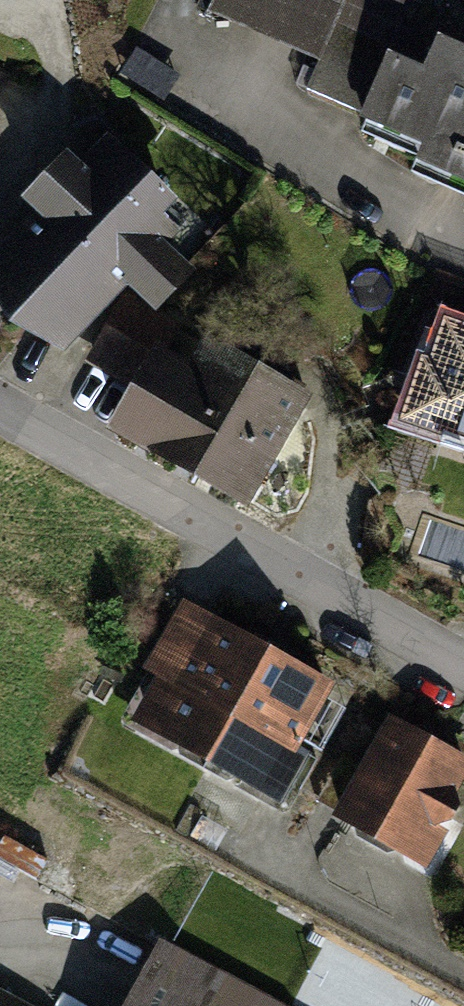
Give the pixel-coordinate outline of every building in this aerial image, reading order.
[(317,61),(335,23),(391,48),(413,0),(209,0),(203,12),(317,61)] [(443,28),(427,64),(391,48),(335,23),(317,61),(304,93),(456,153),(449,169),(463,176),(463,37),(443,28)] [(78,329),(127,277),(152,302),(184,269),(158,245),(167,235),(150,220),(167,202),(112,150),(95,167),(90,161),(79,172),(68,162),(31,200),(42,210),(0,255),(78,329)] [(97,350),(145,377),(158,357),(175,326),(127,298),(97,350)] [(450,330),(436,372),(428,369),(412,413),(463,431),(463,335),(450,330)] [(145,377),(118,425),(197,470),(254,372),(210,346),(192,377),(158,357),(145,377)] [(299,397),(254,372),(197,470),(241,496),(299,397)] [(208,757),(267,652),(184,606),(155,658),(181,673),(151,726),(208,757)] [(321,750),(349,698),(267,652),(208,757),(263,788),(259,795),(287,811),(316,759),(290,745),(295,736),(321,750)] [(463,762),(393,723),(371,762),(344,748),(315,801),(412,854),(432,818),(437,820),(449,818),(456,805),(452,793),(448,790),(463,762)] [(161,944),(127,1005),(274,1005),(161,944)] [(0,993),(0,1005),(24,1005),(0,993)]
